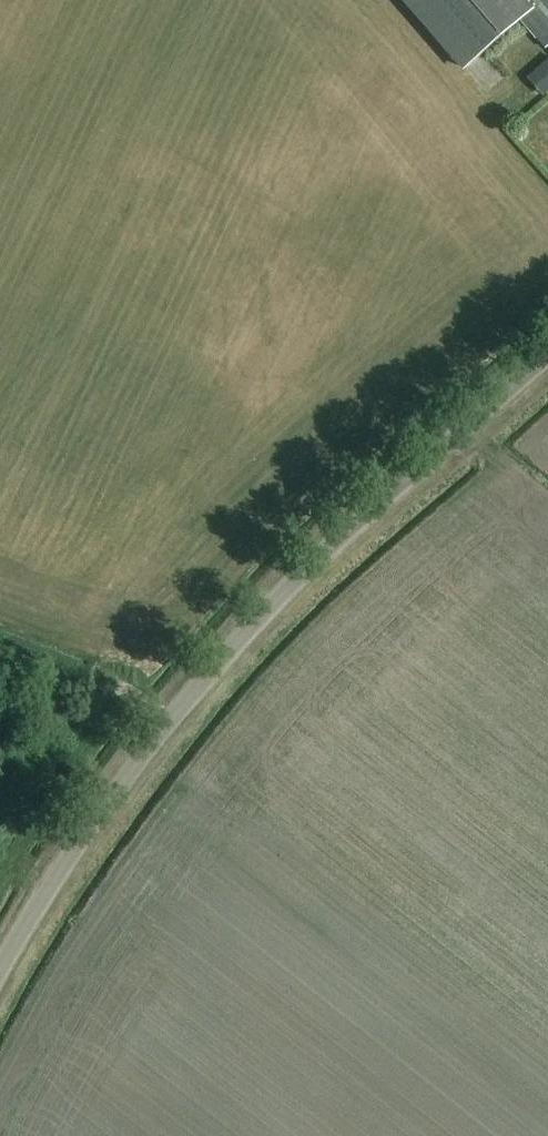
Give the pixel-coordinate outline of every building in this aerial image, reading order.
[(463,70),(520,20),(545,49),(547,47),(547,0),(403,0),(463,70)] [(539,68),(547,79),(547,60),(539,68)]
